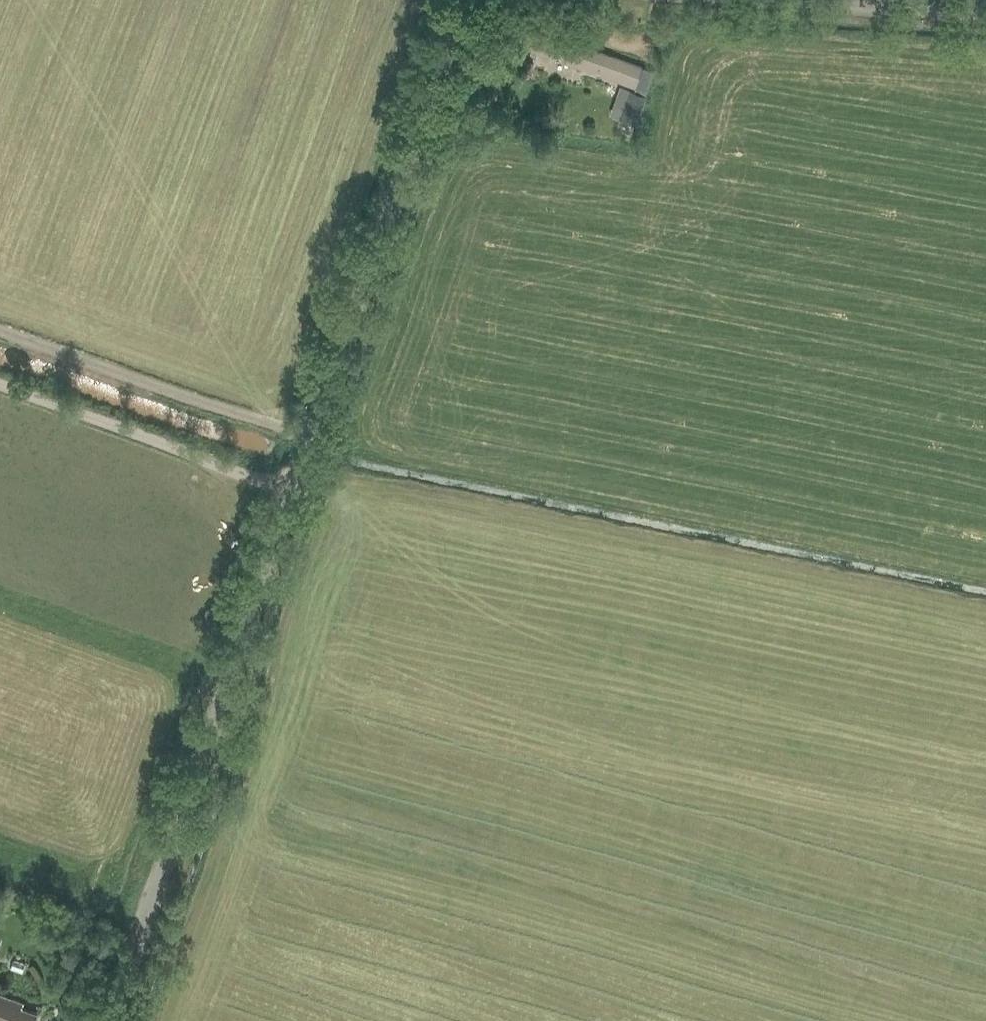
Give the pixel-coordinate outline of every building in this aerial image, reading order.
[(579,68),(635,87),(642,66),(586,47),(590,34),(538,16),(536,21),(526,17),(519,37),(526,39),(522,50),(536,55),(537,53),(550,57),(551,53),(580,63),(579,68)] [(530,77),(535,64),(525,61),(521,73),(530,77)] [(647,95),(631,90),(622,117),(637,123),(647,95)] [(36,1012),(21,1007),(22,1003),(0,995),(0,1020),(33,1020),(36,1012)]
